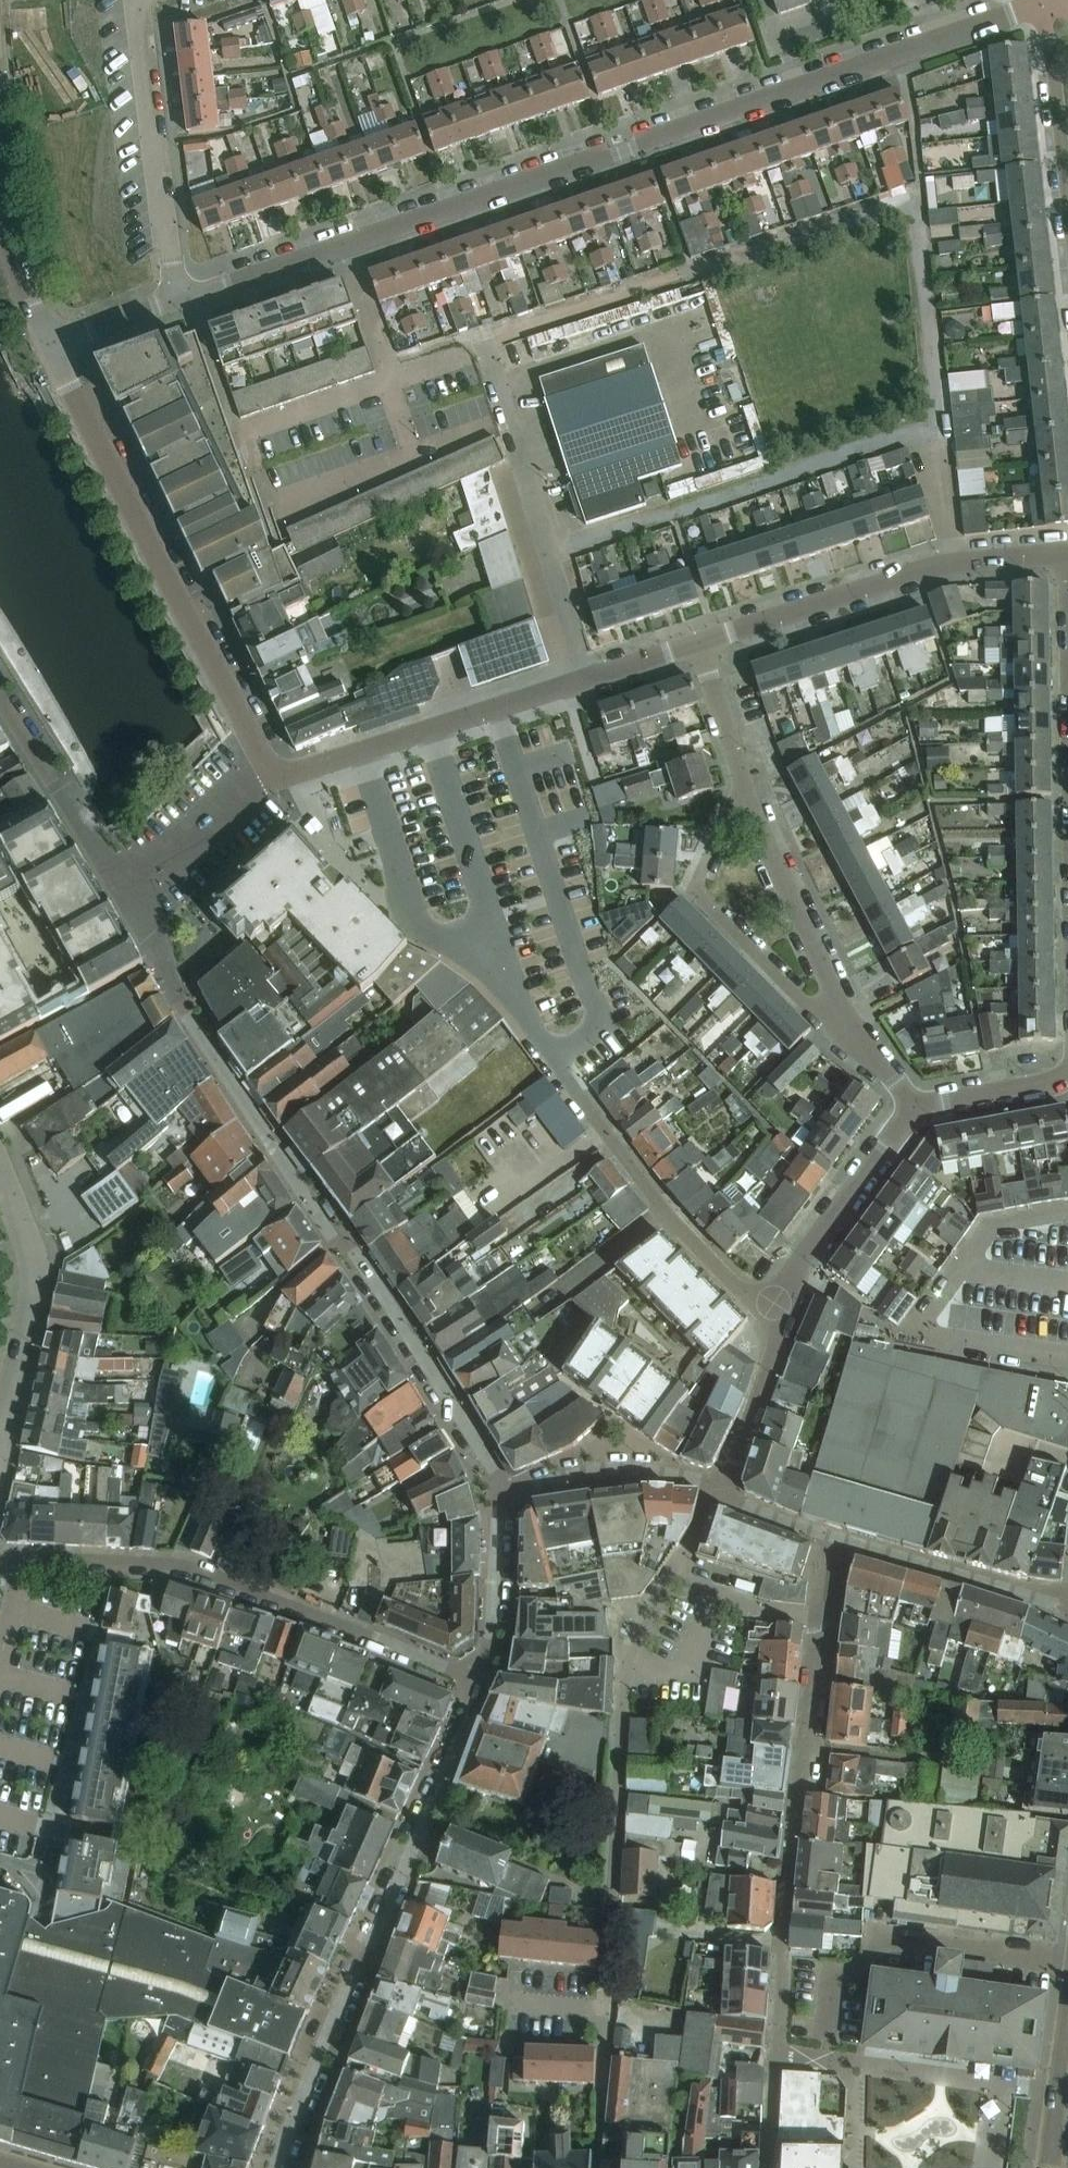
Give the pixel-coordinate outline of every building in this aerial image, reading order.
[(297,3),(296,0),(269,0),(273,11),(297,3)] [(356,14),(351,0),(344,0),(347,16),(356,14)] [(356,14),(365,12),(362,0),(351,0),(356,14)] [(660,22),(652,0),(642,0),(640,1),(649,26),(660,22)] [(660,22),(669,19),(663,0),(652,0),(660,22)] [(712,4),(711,0),(698,0),(700,8),(712,4)] [(778,15),(812,3),(811,0),(773,0),(778,15)] [(717,18),(728,51),(754,42),(742,9),(717,18)] [(255,11),(224,22),(227,32),(258,21),(255,11)] [(301,14),(306,30),(316,26),(310,11),(301,14)] [(610,40),(618,37),(609,12),(601,15),(610,40)] [(297,33),(306,30),(301,14),(291,18),(297,33)] [(608,40),(610,40),(601,15),(590,18),(599,44),(608,40)] [(703,60),(728,51),(717,18),(691,27),(703,60)] [(179,57),(209,53),(206,25),(175,29),(179,57)] [(676,69),(703,60),(691,27),(664,36),(676,69)] [(548,33),(539,36),(547,59),(556,56),(548,33)] [(539,36),(530,39),(538,63),(547,59),(539,36)] [(650,78),(676,69),(664,36),(639,45),(650,78)] [(222,51),(239,48),(238,38),(221,40),(222,51)] [(324,40),(310,45),(314,59),(328,54),(324,40)] [(623,50),(614,53),(626,86),(650,78),(639,45),(638,45),(623,50)] [(991,50),(963,60),(967,69),(982,64),(984,81),(994,80),(1028,77),(1024,46),(991,50)] [(239,48),(222,51),(223,60),(240,59),(239,48)] [(489,53),(497,78),(506,75),(498,50),(489,53)] [(182,84),(213,80),(209,53),(179,57),(182,84)] [(486,82),(497,78),(489,53),(477,57),(485,80),(486,82)] [(613,54),(587,63),(591,75),(598,96),(626,86),(614,53),(613,54)] [(554,74),(565,107),(590,99),(579,65),(554,74)] [(446,96),(455,93),(447,68),(438,71),(446,96)] [(444,97),(446,96),(438,71),(426,75),(435,100),(444,97)] [(539,116),(565,107),(554,74),(527,83),(539,116)] [(998,110),(1031,107),(1028,77),(994,80),(998,110)] [(275,94),(287,92),(284,78),(272,80),(275,94)] [(185,108),(247,101),(245,89),(228,91),(228,88),(214,90),(213,80),(182,84),(185,108)] [(514,125),(539,116),(527,83),(502,92),(514,125)] [(944,89),(933,90),(935,116),(946,115),(944,89)] [(898,91),(873,100),(896,165),(907,161),(895,126),(909,121),(905,111),(898,91)] [(502,92),(477,100),(489,134),(514,125),(502,92)] [(381,107),(377,95),(368,98),(372,110),(373,110),(381,107)] [(984,99),(967,100),(967,110),(985,109),(984,99)] [(477,100),(451,109),(462,143),(489,134),(477,100)] [(894,189),(904,186),(873,100),(850,108),(860,138),(874,133),(894,189)] [(247,101),(185,108),(188,134),(219,130),(217,113),(248,110),(247,101)] [(382,107),(387,122),(395,119),(390,104),(382,107)] [(376,126),(387,122),(382,107),(371,111),(376,126)] [(1001,138),(1034,134),(1031,107),(998,110),(1001,138)] [(848,142),(860,138),(850,108),(827,116),(841,155),(851,152),(848,142)] [(451,109),(423,119),(427,132),(435,152),(462,143),(451,109)] [(975,113),(967,114),(968,122),(984,120),(983,112),(975,113)] [(830,159),(841,155),(827,116),(804,124),(815,154),(827,150),(830,159)] [(332,124),(338,139),(347,136),(342,121),(332,124)] [(327,143),(338,139),(332,124),(322,128),(327,143)] [(801,159),(815,154),(804,124),(780,132),(794,172),(804,168),(801,159)] [(391,133),(402,164),(426,155),(416,125),(391,133)] [(793,172),(794,172),(780,132),(756,140),(767,170),(779,166),(791,201),(790,201),(797,223),(810,218),(798,183),(797,184),(793,172)] [(378,172),(402,164),(391,133),(367,141),(378,172)] [(1034,134),(1001,138),(1004,167),(1037,163),(1034,134)] [(292,138),(283,141),(288,155),(297,152),(292,138)] [(204,141),(183,143),(184,153),(210,150),(209,140),(204,141)] [(754,175),(767,170),(756,140),(732,148),(746,188),(757,184),(754,175)] [(279,159),(287,155),(283,141),(274,144),(279,159)] [(353,181),(378,172),(367,141),(342,150),(353,181)] [(737,191),(746,188),(732,148),(708,157),(719,187),(734,182),(737,191)] [(327,190),(353,181),(342,150),(316,159),(327,190)] [(232,159),(237,173),(247,170),(242,156),(232,159)] [(989,156),(973,158),(974,169),(990,167),(989,156)] [(706,191),(719,187),(708,157),(684,165),(698,204),(710,201),(706,191)] [(229,176),(237,173),(232,159),(224,162),(229,176)] [(302,198),(327,190),(316,159),(291,168),(302,198)] [(845,167),(850,182),(861,178),(855,163),(845,167)] [(702,216),(698,204),(684,165),(661,173),(672,203),(687,198),(690,207),(688,208),(692,220),(680,224),(691,258),(714,250),(712,245),(707,231),(702,216)] [(840,186),(850,182),(845,167),(834,171),(840,186)] [(1012,203),(1041,200),(1038,167),(976,174),(976,175),(952,178),(953,191),(975,189),(975,185),(996,183),(998,204),(1012,202),(1012,203)] [(277,207),(302,198),(291,168),(266,176),(277,207)] [(252,215),(277,207),(266,176),(242,185),(252,215)] [(643,224),(643,223),(653,220),(651,213),(664,208),(653,176),(629,184),(643,224)] [(798,183),(810,218),(823,214),(816,193),(813,194),(808,180),(798,183)] [(629,184),(605,192),(616,225),(629,220),(636,239),(636,240),(641,255),(652,251),(647,236),(643,224),(629,184)] [(228,224),(252,215),(242,185),(217,193),(228,224)] [(603,229),(616,225),(605,192),(581,201),(595,241),(606,237),(603,229)] [(203,232),(228,224),(217,193),(192,202),(203,232)] [(750,199),(756,215),(766,211),(761,196),(750,199)] [(749,199),(741,202),(746,218),(755,215),(749,199)] [(1016,235),(1045,232),(1041,200),(1012,203),(1016,235)] [(586,244),(595,241),(581,201),(558,209),(569,241),(583,236),(586,244)] [(556,246),(569,241),(558,209),(534,217),(548,257),(559,253),(556,246)] [(702,216),(707,231),(717,228),(712,213),(702,216)] [(945,216),(946,225),(971,224),(970,214),(945,216)] [(745,218),(743,219),(750,239),(762,235),(755,215),(746,218),(745,218)] [(534,217),(511,225),(521,255),(522,257),(535,253),(537,261),(548,257),(534,217)] [(984,239),(1001,237),(1000,224),(959,229),(960,241),(938,243),(938,244),(961,241),(961,240),(983,238),(984,239)] [(510,261),(522,257),(511,225),(488,233),(502,272),(506,285),(511,299),(517,316),(529,312),(521,289),(519,290),(516,282),(517,281),(510,261)] [(717,228),(707,231),(712,245),(722,242),(717,228)] [(647,235),(647,236),(652,251),(662,247),(657,232),(647,235)] [(1020,268),(1049,265),(1045,232),(1016,235),(1020,268)] [(488,233),(464,241),(475,274),(478,273),(482,284),(494,280),(493,276),(501,273),(502,272),(488,233)] [(1001,237),(984,239),(985,249),(1002,247),(1001,237)] [(462,278),(475,274),(464,241),(440,249),(454,288),(463,285),(465,284),(462,278)] [(961,241),(938,244),(939,256),(962,253),(961,241)] [(610,248),(599,252),(604,267),(605,267),(615,263),(610,248)] [(444,291),(454,288),(440,249),(416,258),(427,290),(442,285),(444,291)] [(594,270),(604,267),(599,252),(589,255),(594,270)] [(415,295),(427,290),(416,258),(393,266),(406,306),(417,302),(415,295)] [(557,283),(558,283),(568,279),(563,265),(552,268),(557,283)] [(1049,265),(1020,268),(1023,299),(1052,296),(1049,265)] [(397,309),(406,306),(393,266),(369,274),(380,307),(394,302),(397,309)] [(564,300),(558,283),(557,283),(552,268),(542,272),(546,283),(538,286),(545,306),(564,300)] [(321,291),(335,330),(358,322),(344,283),(321,291)] [(634,307),(697,294),(695,283),(632,296),(634,307)] [(454,288),(468,329),(469,331),(480,327),(470,298),(468,298),(463,285),(454,288)] [(500,302),(511,299),(506,285),(496,289),(500,302)] [(941,290),(942,305),(965,302),(963,287),(941,290)] [(458,332),(468,329),(454,288),(444,291),(442,292),(447,306),(448,306),(458,332)] [(533,310),(541,308),(534,289),(528,291),(529,299),(533,310)] [(1006,289),(989,291),(990,301),(1007,299),(1006,289)] [(312,338),(335,330),(321,291),(299,298),(312,338)] [(290,345),(312,338),(299,298),(277,306),(290,345)] [(506,319),(517,316),(511,299),(500,302),(506,319)] [(1027,338),(1056,335),(1053,300),(1031,303),(992,307),(993,322),(1025,319),(1027,338)] [(268,353),(290,345),(277,306),(254,314),(268,353)] [(246,361),(268,353),(254,314),(232,321),(246,361)] [(411,318),(416,332),(427,328),(422,314),(411,318)] [(420,345),(416,332),(411,318),(401,321),(406,336),(392,340),(397,354),(420,345)] [(223,369),(246,361),(232,321),(209,329),(223,369)] [(565,323),(543,328),(545,337),(567,332),(565,323)] [(953,342),(962,342),(966,337),(964,329),(956,323),(949,324),(945,329),(946,336),(953,342)] [(196,334),(169,343),(167,344),(159,347),(101,366),(143,455),(202,577),(269,545),(196,334)] [(1005,373),(1060,367),(1056,335),(1027,338),(1030,367),(1016,368),(1016,369),(1005,370),(1005,373)] [(643,347),(560,374),(540,380),(571,480),(586,525),(646,505),(638,481),(682,467),(643,347)] [(343,356),(352,380),(375,372),(367,348),(343,356)] [(330,388),(352,380),(343,356),(321,363),(330,388)] [(1016,369),(1016,368),(1015,359),(998,360),(999,370),(1005,370),(1016,369)] [(308,396),(330,388),(321,363),(299,371),(308,396)] [(1034,402),(1064,399),(1060,367),(1005,373),(1006,384),(1032,381),(1034,402)] [(285,403),(308,396),(299,371),(277,379),(285,403)] [(753,371),(739,373),(741,387),(754,385),(753,371)] [(952,411),(980,408),(978,391),(986,390),(984,372),(948,376),(952,411)] [(263,411),(285,403),(277,379),(255,386),(263,411)] [(240,419),(263,411),(255,386),(232,394),(240,419)] [(682,485),(785,459),(768,394),(758,397),(771,451),(679,474),(682,485)] [(1006,437),(1067,430),(1064,399),(1034,402),(1036,417),(1004,421),(1006,437)] [(955,442),(989,438),(989,436),(983,437),(980,408),(952,411),(955,442)] [(1067,462),(1067,438),(1067,430),(1006,437),(1007,447),(1038,443),(1041,465),(1067,462)] [(482,443),(493,467),(505,461),(495,437),(482,443)] [(989,438),(955,442),(957,454),(991,450),(989,438)] [(481,472),(493,467),(482,443),(470,448),(481,472)] [(468,478),(481,472),(470,448),(458,454),(468,478)] [(916,477),(906,448),(881,456),(886,471),(901,466),(906,481),(916,477)] [(456,483),(468,478),(458,454),(445,459),(456,483)] [(444,489),(456,483),(445,459),(433,465),(444,489)] [(905,526),(896,497),(880,502),(867,461),(858,463),(880,534),(905,526)] [(1067,494),(1067,462),(1041,465),(1044,494),(1030,495),(1029,486),(1012,488),(1013,498),(1030,496),(1030,498),(1067,494)] [(856,542),(880,534),(858,463),(857,464),(857,466),(847,469),(856,495),(852,497),(856,510),(847,513),(856,542)] [(432,494),(444,489),(433,465),(421,470),(432,494)] [(465,495),(493,482),(489,469),(461,481),(465,495)] [(987,495),(984,469),(957,472),(960,498),(987,495)] [(419,500),(432,494),(421,470),(409,476),(419,500)] [(839,494),(831,473),(821,477),(828,498),(839,494)] [(407,505),(419,500),(409,476),(397,481),(407,505)] [(395,511),(407,505),(397,481),(384,487),(395,511)] [(469,508),(497,495),(493,482),(465,495),(469,508)] [(644,487),(648,499),(660,495),(656,483),(644,487)] [(382,516),(395,511),(384,487),(372,492),(382,516)] [(896,497),(905,526),(930,518),(920,489),(896,497)] [(370,522),(382,516),(372,492),(360,498),(370,522)] [(814,494),(818,508),(826,506),(821,492),(814,494)] [(818,508),(814,494),(802,498),(806,512),(818,508)] [(1030,498),(1034,529),(1067,525),(1067,494),(1030,498)] [(460,526),(501,508),(497,495),(469,508),(470,511),(456,517),(460,526)] [(358,527),(370,522),(360,498),(347,503),(358,527)] [(988,534),(986,512),(985,501),(961,504),(964,536),(988,534)] [(346,533),(358,527),(347,503),(335,509),(346,533)] [(457,543),(505,521),(501,508),(460,526),(462,531),(453,535),(457,543)] [(769,508),(764,510),(769,524),(779,521),(776,512),(772,513),(771,508),(769,508)] [(334,538),(346,533),(335,509),(323,514),(334,538)] [(764,510),(753,514),(757,528),(769,524),(764,510)] [(832,550),(856,542),(847,513),(822,521),(832,550)] [(321,544),(334,538),(323,514),(311,520),(321,544)] [(708,515),(698,518),(707,544),(716,540),(717,540),(713,526),(711,527),(708,515)] [(309,549),(321,544),(311,520),(299,525),(309,549)] [(675,520),(666,521),(669,541),(678,540),(675,520)] [(479,547),(509,533),(505,521),(457,543),(461,552),(479,547)] [(807,558),(797,529),(783,533),(779,521),(769,524),(773,536),(782,565),(807,558)] [(807,558),(832,550),(822,521),(797,529),(807,558)] [(722,523),(713,526),(717,540),(726,537),(722,523)] [(297,554),(309,549),(299,525),(286,530),(297,554)] [(491,592),(523,580),(509,533),(479,547),(491,592)] [(773,536),(748,544),(757,574),(782,565),(773,536)] [(291,559),(304,585),(346,564),(334,538),(291,559)] [(748,544),(722,553),(731,582),(757,574),(748,544)] [(267,602),(303,586),(285,547),(214,581),(234,622),(269,605),(267,602)] [(656,554),(661,568),(669,565),(665,551),(656,554)] [(610,584),(606,569),(600,552),(588,555),(593,573),(596,573),(604,599),(588,605),(598,634),(624,625),(615,596),(614,596),(610,584)] [(704,590),(731,582),(722,553),(695,561),(704,590)] [(659,569),(661,568),(656,554),(645,557),(649,570),(647,571),(651,585),(640,588),(649,617),(674,609),(665,580),(663,581),(659,569)] [(615,566),(606,569),(610,584),(619,581),(615,566)] [(665,580),(674,609),(699,601),(689,572),(665,580)] [(523,580),(491,592),(492,593),(477,598),(492,639),(535,622),(523,580)] [(1014,614),(1048,613),(1048,584),(985,585),(986,600),(1014,600),(1014,614)] [(308,599),(303,588),(304,587),(303,586),(267,602),(269,605),(234,622),(249,652),(294,631),(284,611),(308,599)] [(966,619),(956,587),(929,595),(939,628),(966,619)] [(624,625),(649,617),(640,588),(615,596),(624,625)] [(332,608),(319,616),(331,638),(344,630),(332,608)] [(900,618),(917,673),(927,670),(926,666),(931,664),(924,643),(936,639),(926,610),(900,618)] [(985,641),(1048,640),(1048,613),(1014,614),(1014,628),(985,628),(985,641)] [(909,676),(917,673),(900,618),(874,627),(884,656),(897,652),(904,673),(908,672),(909,676)] [(263,683),(302,664),(350,646),(346,635),(329,641),(318,619),(294,631),(249,652),(263,683)] [(535,622),(492,639),(460,648),(473,688),(549,664),(535,622)] [(874,627),(850,635),(867,689),(869,688),(878,685),(877,681),(880,680),(874,659),(884,656),(874,627)] [(825,643),(834,672),(848,667),(852,680),(858,678),(861,691),(867,689),(850,635),(825,643)] [(1003,668),(1049,667),(1048,640),(985,641),(985,650),(1003,649),(1003,668)] [(825,675),(834,672),(825,643),(800,651),(830,742),(831,742),(828,735),(837,732),(824,689),(829,688),(825,675)] [(807,753),(830,742),(800,651),(776,659),(785,688),(797,684),(804,705),(809,703),(810,708),(809,709),(817,734),(811,736),(809,731),(801,734),(807,753)] [(331,713),(287,733),(296,751),(345,731),(424,704),(423,699),(427,698),(434,683),(427,659),(399,669),(381,684),(354,695),(357,702),(331,713)] [(774,691),(785,688),(776,659),(751,667),(767,716),(781,712),(774,691)] [(287,733),(331,713),(327,702),(346,695),(340,682),(313,692),(302,664),(263,683),(287,733)] [(1015,694),(1049,693),(1049,667),(1015,668),(1015,677),(1000,678),(1000,680),(986,680),(986,678),(970,678),(970,669),(952,669),(959,692),(985,692),(985,695),(1002,694),(1002,691),(1015,691),(1015,694)] [(659,688),(667,714),(698,704),(690,678),(659,688)] [(663,744),(675,740),(671,727),(667,714),(659,688),(629,697),(641,736),(643,741),(660,735),(663,744)] [(1001,719),(1049,718),(1049,693),(1015,694),(1015,716),(1001,717),(1001,719)] [(610,746),(629,740),(641,736),(629,697),(598,707),(604,728),(610,746)] [(853,724),(869,719),(864,701),(848,705),(853,724)] [(986,745),(1050,744),(1049,718),(1001,719),(1002,733),(986,733),(986,745)] [(919,720),(919,736),(938,736),(938,720),(919,720)] [(681,757),(687,755),(686,753),(704,747),(699,732),(686,736),(682,723),(671,727),(675,740),(681,757)] [(609,746),(610,746),(604,728),(588,733),(596,758),(611,753),(609,746)] [(11,747),(0,730),(0,753),(11,747)] [(785,763),(807,753),(801,734),(777,745),(785,763)] [(645,749),(643,741),(641,736),(629,740),(633,753),(645,749)] [(1016,770),(1050,770),(1050,744),(986,745),(986,753),(1001,753),(1001,756),(1016,755),(1016,770)] [(860,747),(848,755),(861,777),(874,769),(860,747)] [(927,771),(949,770),(948,747),(926,748),(927,771)] [(623,784),(627,796),(629,802),(656,793),(655,790),(673,784),(678,800),(712,790),(702,758),(689,762),(687,755),(681,757),(656,765),(659,772),(623,784)] [(828,780),(838,774),(851,767),(847,759),(843,761),(841,757),(821,768),(815,756),(788,771),(800,794),(828,780)] [(30,779),(17,757),(0,766),(0,797),(30,779)] [(909,779),(920,773),(914,762),(903,768),(909,779)] [(851,767),(838,774),(845,786),(854,781),(851,777),(855,775),(851,767)] [(1050,770),(1016,770),(1016,785),(987,785),(987,796),(1051,795),(1050,770)] [(950,790),(949,774),(933,775),(934,791),(950,790)] [(44,801),(30,779),(0,797),(0,824),(44,801)] [(627,796),(623,784),(622,780),(604,785),(610,802),(627,796)] [(813,818),(840,803),(828,780),(800,794),(813,818)] [(825,841),(876,814),(871,805),(868,807),(866,803),(846,814),(840,803),(813,818),(825,841)] [(1017,833),(1051,832),(1051,804),(1016,805),(1017,833)] [(1003,805),(987,805),(987,816),(1003,815),(1003,805)] [(105,899),(99,889),(47,806),(0,832),(0,1044),(143,964),(120,923),(105,899)] [(964,809),(940,808),(939,826),(964,826),(964,809)] [(837,864),(865,849),(859,838),(878,827),(876,824),(880,822),(876,814),(825,841),(837,864)] [(340,878),(329,871),(293,829),(241,875),(243,878),(213,903),(220,910),(214,917),(219,923),(220,923),(238,943),(246,937),(251,942),(297,1000),(288,1008),(287,1006),(276,1014),(276,1015),(273,1018),(296,1046),(302,1041),(362,994),(374,984),(374,985),(378,981),(408,948),(343,881),(340,878)] [(615,856),(675,861),(678,834),(647,831),(645,849),(616,846),(615,856)] [(1017,860),(1052,860),(1051,832),(1017,833),(1017,860)] [(912,837),(894,847),(896,851),(901,860),(913,853),(919,849),(912,837)] [(606,845),(593,844),(594,854),(605,855),(606,845)] [(988,861),(1004,861),(1004,847),(988,848),(988,861)] [(850,887),(877,873),(865,849),(837,864),(850,887)] [(888,867),(913,853),(901,860),(896,851),(892,853),(890,849),(881,854),(888,867)] [(913,853),(888,867),(895,878),(903,874),(900,870),(916,861),(913,853)] [(605,855),(594,854),(595,869),(604,869),(610,865),(611,856),(605,855)] [(672,889),(675,861),(615,856),(614,866),(643,869),(643,874),(642,883),(642,886),(672,889)] [(1017,886),(1052,886),(1052,860),(1017,860),(1017,886)] [(862,911),(890,896),(877,873),(850,887),(862,911)] [(931,904),(948,894),(946,884),(917,899),(915,895),(895,906),(890,896),(862,911),(874,934),(925,907),(925,906),(931,903),(931,904)] [(1018,900),(989,901),(989,909),(989,913),(1052,912),(1052,886),(1017,886),(1018,900)] [(680,939),(701,919),(681,899),(660,919),(679,938),(668,949),(669,950),(680,939)] [(635,935),(656,915),(648,903),(599,917),(612,937),(612,936),(622,947),(635,935)] [(887,957),(914,943),(914,942),(908,930),(927,920),(925,916),(929,914),(925,907),(874,934),(887,957)] [(1018,939),(1053,938),(1052,912),(989,913),(989,920),(1005,920),(1005,923),(1018,923),(1018,939)] [(720,937),(701,919),(680,939),(698,958),(720,937)] [(908,951),(889,961),(902,985),(921,975),(929,971),(921,957),(949,943),(946,937),(957,932),(955,925),(954,921),(914,942),(914,943),(916,946),(908,951)] [(660,939),(650,929),(640,939),(646,946),(649,942),(653,946),(660,939)] [(717,977),(738,956),(720,938),(698,958),(704,964),(717,977)] [(989,965),(1053,964),(1053,938),(1018,939),(1018,951),(1004,951),(1004,952),(989,952),(989,965)] [(266,1006),(276,1014),(287,1006),(288,1008),(297,1000),(251,942),(198,987),(224,1034),(218,1038),(219,1039),(266,1006)] [(407,987),(441,964),(408,948),(378,981),(374,985),(388,1001),(398,992),(407,987)] [(623,956),(616,964),(634,982),(642,974),(623,956)] [(715,1016),(757,976),(738,956),(717,977),(724,985),(708,1001),(710,1004),(707,1008),(715,1016)] [(689,967),(678,957),(677,958),(670,964),(673,967),(671,970),(678,978),(689,967)] [(698,958),(689,967),(694,973),(704,964),(698,958)] [(470,985),(456,975),(441,964),(407,987),(398,992),(388,1001),(392,1007),(415,988),(420,993),(414,998),(412,1022),(416,1027),(433,1013),(470,985)] [(1019,991),(1054,990),(1053,964),(989,965),(989,973),(1019,972),(1019,991)] [(689,967),(678,978),(684,984),(687,981),(687,980),(694,973),(689,967)] [(172,1019),(160,997),(146,972),(33,1035),(47,1059),(49,1062),(55,1059),(76,1093),(107,1075),(106,1073),(105,1072),(172,1019)] [(754,1015),(775,994),(757,976),(715,1016),(721,1022),(730,1012),(733,1015),(743,1005),(754,1015)] [(942,993),(938,983),(936,976),(905,992),(911,1003),(918,1001),(923,1028),(921,1028),(927,1062),(953,1057),(947,1024),(948,1024),(945,1011),(942,993)] [(678,978),(663,992),(669,998),(684,984),(678,978)] [(504,1020),(487,1003),(470,985),(433,1013),(416,1027),(391,1048),(374,1061),(364,1071),(284,1131),(313,1170),(395,1106),(465,1050),(486,1033),(504,1020)] [(1019,1017),(1054,1017),(1054,990),(1019,991),(1019,1017)] [(950,993),(943,994),(945,1011),(954,1009),(950,993)] [(255,1071),(246,1078),(247,1079),(246,1080),(262,1102),(314,1058),(350,1029),(344,1023),(369,1003),(362,994),(302,1041),(296,1046),(294,1048),(292,1045),(255,1071)] [(751,1053),(793,1013),(775,994),(754,1015),(760,1022),(743,1038),(747,1042),(743,1045),(751,1053)] [(980,1018),(996,1017),(995,1015),(1006,1014),(1006,1005),(989,1006),(991,1013),(979,1015),(980,1018)] [(276,1015),(276,1014),(266,1006),(219,1039),(246,1078),(255,1071),(292,1045),(294,1048),(296,1046),(273,1018),(276,1015)] [(686,1006),(678,1016),(685,1023),(694,1014),(686,1006)] [(793,1013),(751,1053),(756,1058),(760,1055),(763,1059),(780,1042),(789,1051),(810,1030),(793,1013)] [(996,1017),(980,1018),(986,1052),(1002,1049),(996,1017)] [(1054,1017),(1019,1017),(1020,1042),(1054,1041),(1054,1017)] [(947,1024),(953,1057),(979,1053),(973,1019),(948,1024),(947,1024)] [(118,1093),(187,1044),(174,1021),(157,1035),(106,1073),(107,1075),(76,1093),(20,1129),(21,1131),(25,1128),(38,1148),(118,1093)] [(47,1059),(33,1035),(0,1052),(0,1087),(47,1059)] [(364,1071),(374,1061),(354,1036),(336,1051),(335,1050),(305,1074),(304,1074),(265,1105),(281,1127),(284,1131),(364,1071)] [(820,1054),(808,1042),(767,1083),(779,1095),(820,1054)] [(206,1072),(201,1065),(187,1044),(118,1093),(144,1130),(113,1158),(121,1169),(122,1170),(131,1163),(163,1135),(165,1134),(159,1126),(213,1083),(206,1072)] [(351,1222),(400,1184),(435,1158),(410,1123),(439,1102),(438,1100),(478,1067),(465,1050),(395,1106),(313,1170),(351,1222)] [(652,1074),(673,1062),(667,1054),(637,1077),(624,1060),(590,1086),(610,1112),(639,1087),(653,1075),(652,1074)] [(737,1065),(730,1057),(719,1068),(727,1075),(737,1065)] [(621,1127),(648,1103),(645,1099),(647,1097),(641,1089),(653,1080),(657,1085),(669,1077),(664,1070),(674,1063),(673,1062),(652,1074),(653,1075),(639,1087),(610,1112),(621,1127)] [(709,1066),(697,1077),(710,1091),(722,1080),(709,1066)] [(817,1078),(812,1084),(836,1102),(864,1122),(880,1100),(853,1079),(845,1090),(834,1082),(833,1084),(819,1075),(817,1078)] [(534,1110),(557,1096),(558,1095),(545,1078),(522,1094),(534,1110)] [(237,1121),(224,1101),(213,1083),(159,1126),(165,1134),(163,1135),(177,1151),(166,1161),(174,1171),(163,1179),(164,1181),(237,1121)] [(751,1116),(741,1103),(733,1094),(724,1102),(734,1113),(732,1115),(740,1125),(751,1116)] [(557,1096),(534,1110),(564,1150),(586,1133),(557,1096)] [(632,1143),(664,1123),(662,1121),(672,1113),(674,1116),(684,1109),(675,1097),(655,1112),(648,1103),(621,1127),(632,1143)] [(802,1098),(795,1107),(809,1117),(815,1108),(802,1098)] [(836,1102),(820,1125),(847,1145),(864,1122),(836,1102)] [(795,1107),(788,1117),(811,1133),(797,1152),(803,1157),(803,1158),(820,1170),(825,1174),(847,1145),(820,1125),(809,1117),(795,1107)] [(1039,1112),(1044,1146),(1047,1161),(1058,1159),(1056,1144),(1067,1141),(1067,1126),(1067,1120),(1065,1108),(1039,1112)] [(1044,1146),(1039,1112),(1013,1117),(1019,1150),(1033,1148),(1036,1163),(1047,1161),(1044,1146)] [(993,1155),(1019,1150),(1013,1117),(987,1122),(993,1155)] [(215,1193),(260,1153),(237,1121),(164,1181),(173,1193),(193,1179),(186,1170),(194,1164),(215,1193)] [(999,1186),(993,1155),(987,1122),(961,1126),(967,1159),(981,1157),(986,1180),(984,1180),(986,1194),(986,1195),(1000,1193),(999,1186)] [(664,1123),(632,1143),(651,1168),(681,1146),(664,1123)] [(967,1160),(967,1159),(961,1126),(935,1131),(935,1132),(929,1133),(941,1164),(957,1161),(960,1179),(970,1177),(967,1160)] [(930,1180),(941,1164),(929,1133),(907,1163),(930,1180)] [(772,1143),(757,1161),(765,1168),(770,1172),(780,1159),(792,1167),(784,1178),(786,1180),(810,1197),(811,1196),(810,1195),(825,1175),(825,1176),(826,1175),(825,1174),(820,1170),(803,1158),(803,1157),(797,1152),(781,1136),(780,1134),(775,1139),(772,1143)] [(38,1148),(55,1172),(57,1176),(72,1165),(53,1138),(38,1148)] [(670,1157),(653,1171),(667,1189),(691,1169),(701,1162),(705,1158),(691,1142),(670,1157)] [(731,1144),(724,1150),(733,1161),(740,1155),(731,1144)] [(724,1150),(711,1160),(720,1171),(733,1161),(724,1150)] [(282,1204),(270,1185),(256,1164),(261,1159),(260,1156),(260,1153),(215,1193),(205,1201),(165,1241),(177,1253),(184,1245),(186,1247),(195,1238),(216,1265),(294,1205),(292,1203),(291,1204),(289,1202),(282,1204)] [(705,1158),(701,1162),(713,1176),(720,1171),(711,1160),(710,1159),(708,1156),(705,1158)] [(753,1158),(745,1168),(761,1182),(766,1177),(763,1174),(761,1172),(763,1171),(764,1169),(765,1168),(757,1161),(753,1158)] [(444,1160),(432,1168),(452,1198),(464,1190),(444,1160)] [(609,1201),(610,1203),(611,1204),(630,1190),(627,1187),(607,1160),(589,1174),(592,1179),(609,1201)] [(149,1184),(139,1173),(131,1163),(122,1170),(139,1193),(149,1184)] [(930,1180),(907,1163),(906,1163),(891,1184),(925,1209),(941,1188),(930,1180)] [(1050,1175),(1055,1200),(1064,1198),(1067,1199),(1067,1168),(1058,1168),(1058,1174),(1050,1175)] [(139,1193),(122,1170),(121,1169),(81,1198),(103,1228),(139,1202),(135,1197),(139,1193)] [(691,1169),(667,1189),(683,1208),(693,1219),(715,1199),(691,1169)] [(1054,1201),(1050,1175),(1039,1177),(1038,1169),(1022,1172),(1023,1181),(1024,1181),(1025,1188),(1029,1205),(1054,1201)] [(465,1187),(482,1211),(493,1204),(476,1180),(465,1187)] [(761,1214),(758,1217),(764,1221),(768,1224),(779,1232),(782,1234),(783,1233),(800,1209),(801,1210),(810,1197),(786,1180),(775,1194),(763,1211),(761,1214)] [(360,1235),(423,1187),(419,1181),(405,1191),(400,1184),(351,1222),(360,1235)] [(1029,1205),(1025,1188),(1024,1181),(1023,1181),(999,1186),(1000,1193),(1004,1210),(1029,1205)] [(715,1199),(693,1219),(706,1233),(730,1211),(743,1199),(744,1198),(731,1184),(715,1199)] [(928,1211),(925,1209),(891,1184),(875,1205),(903,1225),(912,1232),(928,1211)] [(360,1235),(369,1248),(408,1222),(403,1215),(425,1200),(419,1192),(424,1189),(423,1187),(360,1235)] [(611,1204),(610,1203),(601,1209),(621,1231),(622,1233),(648,1211),(630,1190),(611,1204)] [(977,1214),(1004,1210),(1000,1193),(986,1195),(986,1194),(974,1196),(977,1214)] [(730,1211),(706,1233),(727,1254),(749,1234),(753,1238),(765,1251),(779,1232),(768,1224),(764,1221),(758,1217),(761,1214),(754,1206),(751,1208),(743,1199),(730,1211)] [(474,1233),(476,1232),(456,1203),(448,1209),(450,1213),(436,1222),(428,1212),(408,1222),(369,1248),(399,1293),(474,1233)] [(893,1239),(903,1225),(875,1205),(860,1226),(887,1246),(894,1250),(899,1243),(893,1239)] [(963,1237),(971,1225),(957,1214),(950,1214),(942,1209),(936,1217),(963,1237)] [(254,1243),(255,1245),(220,1269),(225,1277),(224,1277),(232,1288),(262,1268),(258,1261),(263,1257),(281,1282),(305,1261),(322,1247),(296,1210),(254,1243)] [(954,1249),(963,1237),(936,1217),(930,1226),(940,1233),(939,1237),(954,1249)] [(399,1293),(408,1306),(443,1280),(436,1270),(447,1263),(450,1267),(456,1263),(458,1266),(471,1259),(507,1234),(497,1220),(477,1234),(476,1232),(474,1233),(399,1293)] [(872,1267),(887,1246),(860,1226),(844,1247),(872,1267)] [(558,1232),(544,1244),(553,1254),(567,1242),(558,1232)] [(664,1317),(704,1278),(662,1234),(644,1247),(616,1269),(664,1317)] [(856,1289),(872,1267),(844,1247),(829,1269),(856,1289)] [(905,1259),(918,1269),(924,1260),(911,1251),(905,1259)] [(297,1308),(340,1273),(328,1256),(284,1294),(265,1329),(282,1338),(287,1329),(297,1308)] [(424,1328),(484,1288),(486,1287),(471,1267),(467,1269),(464,1264),(471,1259),(458,1266),(456,1263),(450,1267),(447,1263),(436,1270),(443,1280),(408,1306),(424,1328)] [(912,1277),(918,1269),(905,1259),(899,1268),(912,1277)] [(484,1288),(424,1328),(442,1356),(501,1316),(522,1303),(524,1305),(558,1279),(551,1269),(529,1285),(528,1283),(517,1266),(486,1287),(484,1288)] [(114,1297),(109,1296),(112,1283),(81,1275),(60,1271),(57,1285),(47,1328),(99,1333),(102,1320),(109,1321),(114,1297)] [(378,1333),(360,1305),(361,1305),(340,1273),(297,1308),(287,1329),(307,1339),(301,1354),(275,1347),(269,1359),(288,1368),(287,1369),(305,1381),(310,1376),(314,1374),(314,1373),(324,1369),(327,1373),(378,1333)] [(684,1400),(688,1395),(607,1334),(611,1329),(614,1330),(619,1311),(628,1302),(613,1286),(604,1277),(569,1300),(593,1327),(564,1375),(631,1426),(654,1443),(684,1400)] [(748,1323),(730,1305),(704,1278),(664,1317),(699,1353),(680,1378),(682,1380),(683,1382),(693,1389),(704,1374),(708,1369),(728,1345),(748,1323)] [(897,1327),(917,1300),(910,1295),(896,1285),(876,1312),(897,1327)] [(780,1378),(779,1379),(813,1392),(818,1387),(821,1376),(823,1376),(830,1358),(826,1354),(836,1332),(853,1339),(862,1307),(840,1287),(834,1304),(816,1297),(783,1379),(780,1378)] [(556,1376),(564,1375),(593,1327),(569,1300),(514,1336),(454,1377),(456,1380),(468,1398),(496,1379),(499,1383),(544,1355),(556,1376)] [(454,1377),(514,1336),(501,1316),(442,1356),(442,1357),(454,1377)] [(131,1325),(131,1336),(155,1337),(155,1326),(131,1325)] [(92,1360),(99,1333),(47,1328),(43,1348),(90,1359),(89,1362),(94,1363),(95,1360),(92,1360)] [(360,1415),(377,1401),(409,1382),(378,1333),(327,1373),(339,1391),(336,1393),(340,1399),(336,1402),(334,1404),(332,1405),(331,1409),(330,1412),(331,1416),(328,1425),(325,1427),(324,1430),(325,1433),(328,1434),(331,1435),(336,1436),(341,1435),(347,1433),(360,1415)] [(232,1358),(221,1366),(232,1383),(243,1360),(249,1351),(244,1343),(228,1352),(230,1355),(232,1358)] [(998,1425),(1003,1430),(1067,1451),(1067,1387),(852,1343),(812,1481),(811,1480),(801,1517),(927,1554),(952,1478),(958,1458),(962,1446),(966,1434),(969,1423),(975,1405),(998,1425)] [(717,1388),(741,1405),(744,1399),(756,1364),(728,1345),(708,1369),(704,1374),(719,1384),(717,1388)] [(132,1359),(95,1360),(94,1363),(89,1362),(90,1359),(43,1348),(38,1370),(60,1375),(92,1382),(95,1372),(133,1371),(132,1359)] [(560,1383),(556,1376),(544,1355),(499,1383),(470,1401),(487,1430),(528,1402),(530,1404),(560,1383)] [(310,1376),(305,1381),(287,1369),(268,1409),(290,1419),(305,1387),(307,1388),(314,1374),(310,1376)] [(91,1386),(92,1382),(60,1375),(38,1370),(37,1375),(91,1386)] [(681,1460),(717,1388),(719,1384),(704,1374),(693,1389),(688,1395),(684,1400),(654,1443),(681,1460)] [(93,1387),(91,1386),(37,1375),(34,1390),(72,1399),(78,1401),(78,1403),(88,1405),(106,1404),(106,1398),(114,1398),(115,1405),(128,1404),(128,1386),(93,1387)] [(807,1410),(813,1392),(779,1379),(761,1426),(742,1485),(746,1493),(774,1506),(794,1450),(794,1451),(804,1421),(783,1414),(787,1403),(807,1410)] [(536,1433),(582,1400),(560,1383),(530,1404),(528,1402),(487,1430),(499,1448),(532,1427),(536,1433)] [(346,1466),(424,1407),(411,1385),(392,1397),(379,1405),(377,1401),(360,1415),(347,1433),(335,1449),(346,1466)] [(221,1407),(244,1415),(252,1396),(231,1386),(222,1406),(221,1407)] [(733,1423),(741,1405),(717,1388),(681,1460),(706,1469),(712,1466),(733,1423)] [(34,1390),(30,1408),(85,1421),(88,1405),(78,1403),(72,1401),(72,1399),(34,1390)] [(160,1395),(157,1412),(169,1415),(173,1399),(160,1395)] [(516,1472),(562,1452),(573,1447),(604,1418),(582,1400),(536,1433),(532,1427),(499,1448),(513,1471),(514,1472),(515,1472),(516,1472)] [(250,1403),(246,1414),(258,1419),(263,1408),(250,1403)] [(996,1433),(998,1425),(975,1405),(969,1423),(996,1433)] [(438,1431),(424,1407),(346,1466),(340,1470),(352,1489),(410,1453),(407,1449),(419,1442),(438,1431)] [(85,1423),(85,1421),(30,1408),(25,1428),(69,1438),(68,1441),(73,1443),(74,1436),(78,1437),(80,1431),(97,1433),(98,1424),(85,1423)] [(176,1435),(176,1436),(231,1451),(239,1419),(216,1412),(213,1425),(181,1417),(176,1435)] [(156,1417),(149,1458),(163,1461),(173,1421),(156,1417)] [(992,1444),(996,1433),(969,1423),(966,1434),(992,1444)] [(78,1440),(78,1437),(74,1436),(73,1443),(68,1441),(69,1438),(25,1428),(21,1448),(84,1462),(88,1441),(78,1440)] [(368,1501),(399,1483),(435,1462),(451,1451),(440,1434),(422,1446),(410,1453),(352,1489),(321,1509),(330,1514),(363,1494),(368,1501)] [(988,1455),(992,1444),(966,1434),(962,1446),(988,1455)] [(145,1471),(146,1464),(145,1464),(147,1455),(148,1447),(136,1445),(133,1468),(144,1469),(144,1471),(145,1471)] [(984,1467),(988,1455),(962,1446),(958,1458),(984,1467)] [(805,1454),(794,1451),(794,1450),(774,1506),(801,1517),(811,1480),(798,1476),(805,1454)] [(42,1456),(20,1452),(18,1465),(39,1470),(42,1456)] [(416,1515),(471,1490),(462,1470),(454,1455),(437,1464),(435,1462),(399,1483),(407,1496),(415,1515),(416,1515)] [(41,1471),(60,1475),(63,1462),(43,1458),(41,1471)] [(1028,1579),(1038,1548),(1047,1524),(1060,1487),(1066,1467),(1031,1459),(1017,1496),(1002,1536),(992,1571),(1027,1581),(1028,1579)] [(130,1549),(137,1512),(119,1511),(122,1466),(112,1465),(111,1468),(109,1493),(102,1548),(130,1549)] [(109,1493),(111,1468),(98,1468),(96,1510),(82,1509),(78,1547),(102,1548),(109,1493)] [(1002,1536),(1017,1496),(1005,1492),(1002,1500),(993,1497),(999,1483),(976,1474),(972,1485),(952,1478),(927,1554),(954,1561),(956,1553),(968,1557),(966,1564),(992,1571),(1002,1536)] [(78,1547),(82,1509),(70,1508),(72,1475),(60,1475),(59,1490),(53,1546),(78,1547)] [(29,1545),(32,1508),(19,1505),(23,1487),(13,1485),(2,1537),(7,1544),(29,1545)] [(137,1512),(130,1549),(155,1550),(158,1528),(160,1516),(152,1515),(156,1487),(154,1487),(142,1485),(137,1512)] [(1067,1529),(1067,1522),(1067,1497),(1058,1493),(1060,1487),(1047,1524),(1060,1528),(1067,1529)] [(53,1546),(59,1490),(37,1488),(32,1508),(29,1545),(53,1546)] [(640,1596),(655,1576),(638,1568),(644,1525),(643,1488),(588,1495),(603,1572),(608,1600),(640,1596)] [(638,1568),(655,1576),(657,1577),(688,1529),(692,1521),(699,1490),(643,1488),(644,1525),(638,1568)] [(416,1516),(411,1517),(413,1523),(417,1522),(418,1523),(421,1522),(422,1529),(444,1525),(457,1524),(456,1519),(479,1517),(471,1490),(416,1515),(415,1515),(416,1516)] [(603,1572),(588,1495),(587,1493),(532,1502),(534,1509),(545,1553),(552,1580),(603,1572)] [(200,1531),(191,1551),(211,1560),(214,1551),(231,1558),(238,1538),(242,1529),(247,1520),(212,1504),(207,1514),(200,1531)] [(810,1545),(778,1534),(732,1517),(733,1515),(712,1507),(711,1508),(696,1558),(764,1579),(797,1589),(799,1580),(810,1545)] [(552,1580),(545,1553),(534,1509),(525,1512),(520,1517),(520,1589),(553,1589),(552,1580)] [(479,1552),(479,1549),(479,1518),(479,1517),(456,1519),(457,1524),(444,1525),(418,1529),(420,1542),(388,1545),(387,1539),(376,1541),(356,1529),(349,1586),(362,1588),(364,1566),(376,1567),(377,1588),(429,1584),(430,1589),(439,1589),(439,1582),(475,1578),(479,1577),(479,1552)] [(1061,1583),(1064,1551),(1038,1548),(1028,1579),(1061,1583)] [(268,1585),(276,1563),(254,1554),(245,1575),(268,1585)] [(943,1583),(908,1573),(879,1564),(855,1558),(847,1587),(843,1620),(873,1626),(889,1632),(888,1635),(891,1636),(892,1630),(901,1633),(902,1629),(922,1635),(922,1637),(925,1638),(943,1583)] [(276,1563),(268,1585),(290,1595),(301,1571),(279,1561),(278,1564),(276,1563)] [(377,1588),(376,1567),(364,1566),(362,1588),(367,1588),(368,1597),(384,1603),(376,1623),(452,1654),(474,1640),(475,1578),(439,1582),(439,1589),(430,1589),(429,1584),(377,1588)] [(602,1601),(608,1600),(603,1572),(552,1580),(553,1589),(555,1589),(557,1601),(520,1600),(519,1616),(517,1642),(568,1646),(568,1640),(609,1640),(602,1601)] [(806,1582),(799,1580),(797,1589),(764,1579),(758,1598),(770,1602),(804,1606),(804,1605),(806,1582)] [(161,1616),(170,1585),(151,1581),(149,1599),(148,1611),(149,1614),(149,1615),(150,1613),(161,1616)] [(948,1643),(963,1588),(943,1583),(925,1638),(931,1640),(928,1651),(930,1651),(927,1664),(940,1668),(948,1642),(948,1643)] [(179,1645),(196,1594),(170,1585),(161,1616),(170,1619),(166,1631),(168,1631),(165,1640),(179,1645)] [(967,1653),(983,1595),(963,1588),(948,1643),(966,1648),(964,1652),(967,1653)] [(148,1611),(149,1599),(112,1590),(103,1630),(108,1631),(105,1646),(125,1649),(135,1610),(149,1614),(148,1611)] [(223,1634),(233,1606),(196,1594),(179,1645),(180,1645),(181,1640),(217,1652),(220,1644),(223,1634)] [(1000,1638),(1011,1604),(983,1595),(967,1653),(957,1689),(977,1695),(987,1659),(998,1662),(1004,1639),(1000,1638)] [(1042,1616),(1029,1610),(1011,1604),(1000,1638),(1004,1639),(1012,1641),(1001,1672),(1019,1676),(1028,1652),(1042,1616)] [(275,1619),(233,1606),(223,1634),(252,1645),(245,1661),(221,1653),(217,1663),(251,1675),(251,1674),(254,1676),(260,1658),(275,1619)] [(1045,1659),(1059,1624),(1042,1616),(1028,1652),(1045,1659)] [(289,1663),(301,1628),(275,1619),(260,1658),(270,1661),(272,1657),(289,1663)] [(888,1635),(889,1632),(873,1626),(843,1620),(839,1651),(860,1653),(859,1668),(857,1683),(874,1684),(875,1684),(877,1670),(879,1658),(888,1659),(891,1636),(888,1635)] [(748,1641),(800,1647),(802,1627),(778,1624),(778,1626),(772,1626),(769,1630),(755,1629),(755,1634),(749,1633),(748,1641)] [(1067,1648),(1067,1628),(1059,1624),(1045,1659),(1061,1666),(1067,1648)] [(328,1684),(341,1643),(301,1628),(289,1663),(322,1675),(320,1681),(328,1684)] [(614,1640),(609,1640),(568,1640),(568,1646),(568,1662),(614,1657),(614,1640)] [(800,1647),(748,1641),(747,1640),(744,1652),(760,1654),(759,1663),(798,1667),(800,1647)] [(568,1646),(517,1642),(515,1642),(510,1674),(543,1679),(568,1682),(613,1680),(614,1659),(614,1657),(568,1662),(568,1646)] [(318,1686),(313,1698),(348,1711),(384,1726),(396,1734),(430,1750),(440,1728),(417,1719),(419,1716),(357,1691),(367,1662),(370,1654),(358,1649),(341,1643),(328,1684),(320,1681),(318,1685),(318,1686)] [(125,1649),(105,1646),(103,1645),(103,1646),(102,1646),(102,1647),(103,1647),(72,1817),(70,1817),(70,1818),(71,1819),(72,1819),(116,1827),(119,1810),(114,1809),(117,1792),(122,1793),(125,1775),(120,1774),(123,1758),(128,1759),(131,1741),(126,1740),(129,1724),(134,1725),(138,1707),(133,1706),(136,1690),(141,1690),(144,1673),(139,1672),(142,1655),(147,1656),(148,1653),(125,1649)] [(837,1666),(859,1668),(860,1653),(839,1651),(837,1666)] [(357,1691),(419,1716),(420,1713),(443,1722),(449,1705),(448,1704),(444,1695),(444,1694),(393,1673),(393,1672),(367,1662),(357,1691)] [(796,1685),(798,1667),(759,1663),(758,1676),(752,1675),(751,1681),(759,1682),(796,1685)] [(857,1683),(859,1668),(837,1666),(835,1677),(836,1677),(836,1681),(857,1683)] [(1061,1666),(1057,1684),(1056,1706),(1067,1707),(1067,1667),(1061,1666)] [(709,1686),(726,1688),(734,1690),(737,1673),(712,1669),(709,1686)] [(172,1683),(185,1686),(189,1673),(176,1670),(172,1683)] [(874,1684),(873,1688),(906,1698),(908,1693),(913,1676),(891,1670),(890,1673),(877,1670),(875,1684),(874,1684)] [(206,1688),(220,1692),(225,1675),(211,1671),(206,1688)] [(908,1693),(925,1696),(925,1695),(932,1697),(935,1685),(914,1680),(915,1676),(913,1676),(908,1693)] [(568,1682),(543,1679),(543,1681),(500,1677),(491,1696),(535,1704),(535,1705),(557,1709),(589,1715),(610,1716),(613,1680),(568,1682)] [(156,1682),(154,1691),(167,1694),(168,1684),(156,1682)] [(798,1686),(796,1685),(759,1682),(754,1721),(791,1726),(793,1726),(798,1686)] [(721,1719),(726,1688),(709,1686),(704,1716),(721,1719)] [(1015,1704),(1045,1706),(1047,1691),(1016,1687),(1015,1704)] [(871,1692),(835,1688),(832,1714),(868,1718),(871,1692)] [(491,1696),(480,1722),(512,1731),(547,1740),(557,1709),(535,1705),(535,1704),(491,1696)] [(313,1698),(308,1714),(341,1727),(354,1732),(399,1750),(396,1757),(421,1769),(430,1750),(396,1734),(384,1726),(348,1711),(313,1698)] [(254,1700),(251,1708),(263,1712),(262,1716),(278,1722),(282,1709),(254,1700)] [(1045,1706),(1015,1704),(996,1703),(977,1702),(953,1700),(950,1732),(970,1734),(973,1734),(973,1733),(997,1735),(998,1722),(1043,1726),(1042,1729),(1067,1731),(1067,1707),(1056,1706),(1045,1706)] [(891,1720),(907,1722),(909,1709),(893,1707),(891,1720)] [(868,1719),(868,1718),(832,1714),(828,1742),(850,1745),(865,1746),(867,1733),(880,1734),(881,1720),(868,1719)] [(149,1716),(147,1726),(160,1728),(162,1718),(149,1716)] [(791,1726),(754,1721),(754,1722),(735,1719),(734,1736),(729,1735),(728,1752),(740,1754),(753,1757),(754,1745),(788,1750),(791,1726)] [(650,1754),(651,1721),(630,1720),(628,1754),(650,1754)] [(905,1738),(907,1722),(891,1720),(889,1736),(905,1738)] [(547,1740),(512,1731),(480,1722),(456,1786),(528,1806),(547,1740)] [(969,1749),(970,1734),(950,1732),(948,1747),(969,1749)] [(1067,1764),(1067,1739),(1062,1739),(1037,1737),(1037,1738),(1024,1737),(1022,1750),(1035,1751),(1034,1760),(1067,1764)] [(373,1783),(408,1798),(418,1776),(352,1745),(346,1758),(352,1761),(350,1765),(354,1767),(361,1770),(361,1768),(367,1770),(366,1772),(376,1777),(373,1783)] [(790,1750),(788,1750),(754,1745),(753,1757),(740,1754),(739,1765),(787,1771),(790,1750)] [(697,1746),(695,1757),(709,1759),(711,1748),(697,1746)] [(143,1750),(141,1760),(154,1762),(156,1752),(143,1750)] [(352,1761),(346,1758),(340,1756),(332,1752),(330,1756),(326,1754),(324,1758),(334,1763),(333,1764),(341,1768),(338,1774),(349,1778),(344,1790),(398,1815),(400,1815),(408,1798),(373,1783),(376,1777),(366,1772),(367,1770),(361,1768),(361,1770),(354,1767),(350,1765),(352,1761)] [(739,1765),(740,1754),(728,1752),(727,1756),(727,1760),(723,1760),(722,1770),(706,1768),(703,1787),(716,1788),(715,1798),(741,1801),(741,1805),(783,1811),(785,1795),(784,1795),(787,1771),(739,1765)] [(877,1773),(879,1762),(852,1759),(831,1756),(827,1792),(848,1794),(875,1797),(877,1777),(904,1779),(904,1776),(877,1773)] [(943,1807),(947,1758),(943,1758),(942,1766),(905,1763),(905,1765),(879,1762),(877,1773),(904,1776),(904,1779),(902,1803),(943,1807)] [(943,1807),(976,1810),(981,1762),(947,1758),(943,1807)] [(670,1761),(628,1759),(626,1790),(668,1792),(670,1761)] [(985,1759),(983,1779),(1000,1781),(1002,1761),(985,1759)] [(1034,1760),(1030,1760),(1028,1775),(1032,1775),(1031,1785),(1067,1789),(1067,1764),(1034,1760)] [(398,1815),(344,1790),(302,1773),(292,1797),(331,1812),(334,1804),(346,1808),(336,1834),(315,1826),(308,1845),(289,1837),(283,1855),(368,1884),(394,1826),(393,1826),(398,1815)] [(998,1792),(1000,1781),(983,1779),(982,1790),(998,1792)] [(136,1784),(135,1794),(147,1796),(149,1787),(136,1784)] [(1031,1785),(1028,1811),(1051,1814),(1067,1815),(1067,1789),(1031,1785)] [(452,1794),(448,1806),(461,1810),(465,1799),(452,1794)] [(803,1820),(845,1825),(849,1800),(828,1798),(807,1795),(803,1820)] [(625,1839),(670,1842),(671,1829),(696,1832),(697,1822),(718,1824),(720,1804),(714,1803),(714,1806),(628,1797),(626,1815),(626,1835),(625,1839)] [(882,1828),(883,1802),(869,1801),(867,1827),(882,1828)] [(976,1810),(943,1807),(902,1803),(889,1802),(882,1847),(869,1845),(869,1850),(1064,1876),(1067,1851),(1067,1825),(1050,1822),(1029,1820),(1030,1815),(976,1810)] [(781,1829),(783,1811),(741,1805),(741,1807),(747,1808),(747,1813),(728,1810),(726,1823),(781,1829)] [(128,1828),(141,1831),(143,1821),(130,1819),(128,1828)] [(851,1825),(845,1825),(803,1820),(800,1843),(843,1847),(849,1848),(851,1825)] [(781,1829),(726,1823),(723,1823),(720,1852),(717,1851),(715,1870),(727,1872),(747,1875),(749,1857),(777,1860),(781,1829)] [(492,1897),(504,1899),(519,1901),(539,1903),(549,1880),(511,1864),(515,1855),(451,1829),(437,1865),(495,1889),(492,1897)] [(673,1842),(670,1842),(625,1839),(624,1855),(657,1857),(672,1859),(673,1842)] [(110,1902),(122,1907),(132,1848),(86,1840),(85,1847),(67,1844),(64,1859),(52,1927),(105,1913),(108,1911),(112,1905),(109,1904),(110,1902)] [(839,1886),(843,1847),(800,1843),(795,1893),(865,1897),(865,1888),(839,1886)] [(1059,1913),(1064,1876),(869,1850),(865,1888),(865,1897),(864,1908),(873,1909),(875,1899),(895,1902),(893,1919),(1030,1939),(1030,1936),(1053,1939),(1057,1912),(1059,1913)] [(350,1924),(368,1884),(283,1855),(281,1860),(301,1869),(302,1868),(310,1871),(309,1872),(325,1879),(319,1892),(295,1881),(285,1904),(289,1904),(306,1909),(307,1907),(350,1924)] [(654,1897),(657,1857),(624,1855),(621,1895),(654,1897)] [(707,1903),(773,1908),(774,1884),(709,1879),(707,1903)] [(105,1913),(52,1927),(47,1930),(44,1933),(43,1938),(27,1930),(32,1913),(32,1909),(31,1904),(28,1900),(23,1898),(0,1892),(0,2142),(9,2144),(18,2106),(52,2116),(84,2125),(88,2109),(89,2102),(97,2067),(98,2064),(96,2064),(105,2022),(168,2017),(161,2037),(175,2043),(175,2044),(210,2057),(210,2055),(232,2062),(227,2077),(226,2081),(230,2083),(232,2076),(237,2077),(240,2068),(280,2083),(289,2059),(294,2038),(301,2028),(306,2018),(307,2014),(269,1999),(270,1997),(205,1972),(215,1942),(122,1907),(110,1902),(109,1904),(112,1905),(108,1911),(105,1913)] [(795,1893),(793,1915),(832,1920),(833,1910),(847,1911),(848,1907),(854,1907),(864,1908),(865,1897),(795,1893)] [(502,1924),(504,1899),(492,1897),(483,1919),(502,1927),(502,1924)] [(448,1945),(457,1948),(461,1936),(454,1934),(456,1927),(445,1923),(450,1911),(436,1906),(435,1909),(410,1900),(408,1905),(407,1905),(394,1939),(425,1950),(423,1956),(442,1963),(448,1945)] [(771,1926),(773,1908),(707,1903),(706,1911),(726,1913),(725,1929),(743,1930),(765,1932),(771,1926)] [(548,1905),(547,1918),(560,1919),(561,1906),(548,1905)] [(340,1945),(350,1924),(307,1907),(306,1909),(298,1927),(340,1945)] [(622,1916),(619,1932),(649,1935),(652,1910),(623,1907),(622,1916)] [(600,1911),(587,1910),(585,1927),(598,1929),(600,1911)] [(217,1938),(250,1949),(254,1933),(259,1919),(225,1911),(217,1938)] [(793,1915),(790,1949),(821,1951),(823,1935),(830,1935),(861,1938),(863,1923),(852,1922),(832,1920),(793,1915)] [(501,1937),(499,1958),(509,1959),(519,1960),(538,1962),(557,1964),(577,1966),(597,1968),(600,1935),(580,1933),(579,1932),(563,1931),(563,1924),(542,1922),(522,1919),(522,1926),(502,1924),(502,1927),(501,1937)] [(254,1933),(250,1949),(264,1954),(264,1953),(289,1951),(329,1968),(338,1949),(340,1945),(298,1927),(296,1931),(292,1939),(291,1943),(254,1933)] [(264,1954),(250,1949),(217,1938),(215,1942),(205,1972),(270,1997),(269,1999),(307,2014),(329,1968),(289,1951),(264,1953),(264,1954)] [(394,1940),(386,1961),(419,1973),(420,1970),(430,1973),(441,1977),(442,1976),(438,1974),(441,1964),(434,1961),(422,1957),(423,1956),(425,1950),(394,1940)] [(723,1970),(768,1974),(769,1951),(725,1949),(724,1962),(706,1961),(706,1956),(692,1955),(691,1968),(699,1968),(723,1970)] [(985,1977),(987,1964),(941,1958),(937,1983),(875,1974),(865,2047),(1020,2069),(1019,2076),(1017,2076),(1017,2077),(1035,2079),(1035,2078),(1033,2078),(1034,2071),(1035,2071),(1045,1998),(977,1988),(977,1985),(981,1985),(982,1976),(985,1977)] [(440,1981),(441,1977),(430,1973),(420,1970),(419,1973),(386,1961),(379,1981),(415,1993),(436,1997),(438,1992),(440,1990),(442,1985),(440,1981)] [(697,1990),(699,1968),(691,1968),(687,1989),(697,1990)] [(767,1995),(768,1974),(723,1970),(722,1992),(767,1995)] [(494,1994),(497,1979),(471,1973),(468,1989),(494,1994)] [(451,2001),(436,1997),(415,1993),(379,1981),(369,2006),(404,2019),(408,2020),(408,2018),(412,2019),(416,2006),(431,2010),(428,2019),(435,2021),(435,2020),(444,2022),(451,2001)] [(496,1994),(494,1994),(468,1989),(465,2003),(493,2009),(496,1994)] [(765,2020),(767,1995),(722,1992),(721,2016),(743,2018),(765,2020)] [(369,2006),(359,2036),(379,2043),(393,2048),(399,2032),(411,2036),(416,2023),(408,2020),(404,2019),(369,2006)] [(714,2082),(761,2087),(762,2071),(754,2067),(737,2066),(736,2070),(718,2069),(721,2045),(764,2049),(765,2024),(687,2015),(682,2066),(682,2076),(701,2079),(701,2081),(714,2082)] [(501,2041),(501,2029),(482,2029),(482,2041),(501,2041)] [(458,2037),(449,2067),(458,2070),(467,2040),(458,2037)] [(396,2079),(436,2089),(439,2068),(358,2038),(349,2061),(396,2079)] [(467,2040),(463,2052),(479,2055),(481,2042),(467,2040)] [(595,2050),(542,2048),(525,2048),(524,2059),(514,2058),(513,2081),(594,2084),(595,2050)] [(505,2059),(497,2058),(492,2057),(489,2088),(502,2089),(505,2059)] [(231,2066),(210,2058),(205,2074),(225,2081),(231,2066)] [(656,2063),(636,2061),(634,2061),(612,2059),(604,2137),(626,2138),(625,2154),(625,2162),(624,2167),(669,2167),(670,2155),(667,2154),(676,2075),(682,2076),(682,2066),(656,2063)] [(435,2097),(436,2089),(396,2079),(349,2061),(345,2072),(334,2100),(378,2116),(409,2100),(436,2105),(436,2098),(435,2097)] [(97,2067),(89,2102),(102,2105),(111,2070),(97,2067)] [(273,2101),(280,2083),(240,2068),(237,2077),(232,2076),(230,2083),(239,2086),(238,2088),(241,2089),(239,2095),(270,2109),(273,2101)] [(814,2112),(816,2084),(819,2084),(819,2076),(821,2076),(821,2075),(782,2073),(776,2167),(843,2167),(844,2146),(843,2146),(845,2119),(843,2119),(843,2120),(835,2119),(835,2122),(823,2122),(817,2118),(814,2112)] [(669,2167),(689,2167),(705,2167),(708,2143),(719,2143),(721,2106),(711,2106),(714,2082),(702,2081),(700,2090),(692,2087),(682,2155),(670,2155),(669,2167)] [(761,2087),(714,2082),(711,2106),(721,2106),(719,2143),(708,2143),(705,2167),(759,2167),(761,2130),(761,2104),(760,2104),(761,2087)] [(149,2095),(128,2087),(113,2134),(100,2130),(101,2125),(104,2125),(108,2106),(102,2105),(89,2102),(88,2109),(84,2125),(82,2132),(87,2134),(78,2164),(91,2167),(129,2167),(138,2138),(137,2138),(149,2095)] [(270,2109),(239,2095),(224,2089),(220,2097),(203,2090),(198,2103),(210,2109),(207,2115),(260,2135),(270,2109)] [(429,2138),(428,2148),(427,2167),(451,2167),(453,2131),(444,2131),(448,2099),(436,2098),(436,2105),(435,2125),(435,2138),(429,2138)] [(435,2125),(436,2105),(409,2100),(378,2116),(334,2100),(325,2124),(351,2131),(352,2129),(360,2131),(364,2132),(369,2132),(375,2129),(375,2127),(388,2119),(399,2121),(435,2125)] [(855,2107),(831,2105),(831,2114),(854,2116),(855,2107)] [(18,2106),(9,2144),(44,2154),(52,2116),(18,2106)] [(533,2161),(522,2161),(523,2125),(502,2124),(503,2111),(491,2110),(491,2120),(488,2157),(491,2160),(490,2167),(534,2167),(534,2161),(533,2161)] [(151,2128),(171,2130),(172,2115),(152,2114),(151,2128)] [(249,2166),(260,2135),(207,2115),(192,2152),(249,2166)] [(82,2132),(84,2125),(52,2116),(44,2154),(78,2164),(87,2134),(82,2132)] [(491,2120),(474,2120),(473,2151),(458,2150),(457,2167),(490,2167),(491,2160),(488,2157),(491,2120)] [(435,2138),(435,2125),(399,2121),(394,2145),(373,2141),(375,2129),(369,2132),(364,2132),(360,2131),(352,2129),(351,2131),(325,2124),(320,2142),(366,2149),(366,2147),(397,2155),(400,2135),(413,2136),(420,2137),(429,2138),(435,2138)] [(534,2167),(591,2167),(591,2154),(568,2153),(569,2134),(549,2134),(549,2155),(534,2155),(533,2161),(534,2161),(534,2167)] [(413,2136),(400,2135),(397,2155),(395,2167),(350,2160),(317,2155),(314,2167),(401,2167),(410,2167),(410,2154),(406,2154),(407,2147),(411,2147),(413,2136)] [(429,2138),(420,2137),(413,2136),(411,2147),(428,2148),(429,2138)] [(602,2151),(625,2154),(626,2138),(604,2137),(602,2151)] [(149,2141),(138,2138),(129,2167),(142,2167),(149,2141)] [(149,2141),(142,2167),(248,2167),(249,2166),(192,2152),(191,2156),(156,2146),(157,2143),(149,2141)] [(395,2167),(397,2155),(366,2147),(366,2149),(320,2142),(317,2155),(350,2160),(395,2167)] [(401,2167),(423,2167),(425,2158),(411,2154),(410,2154),(410,2167),(401,2167)]
